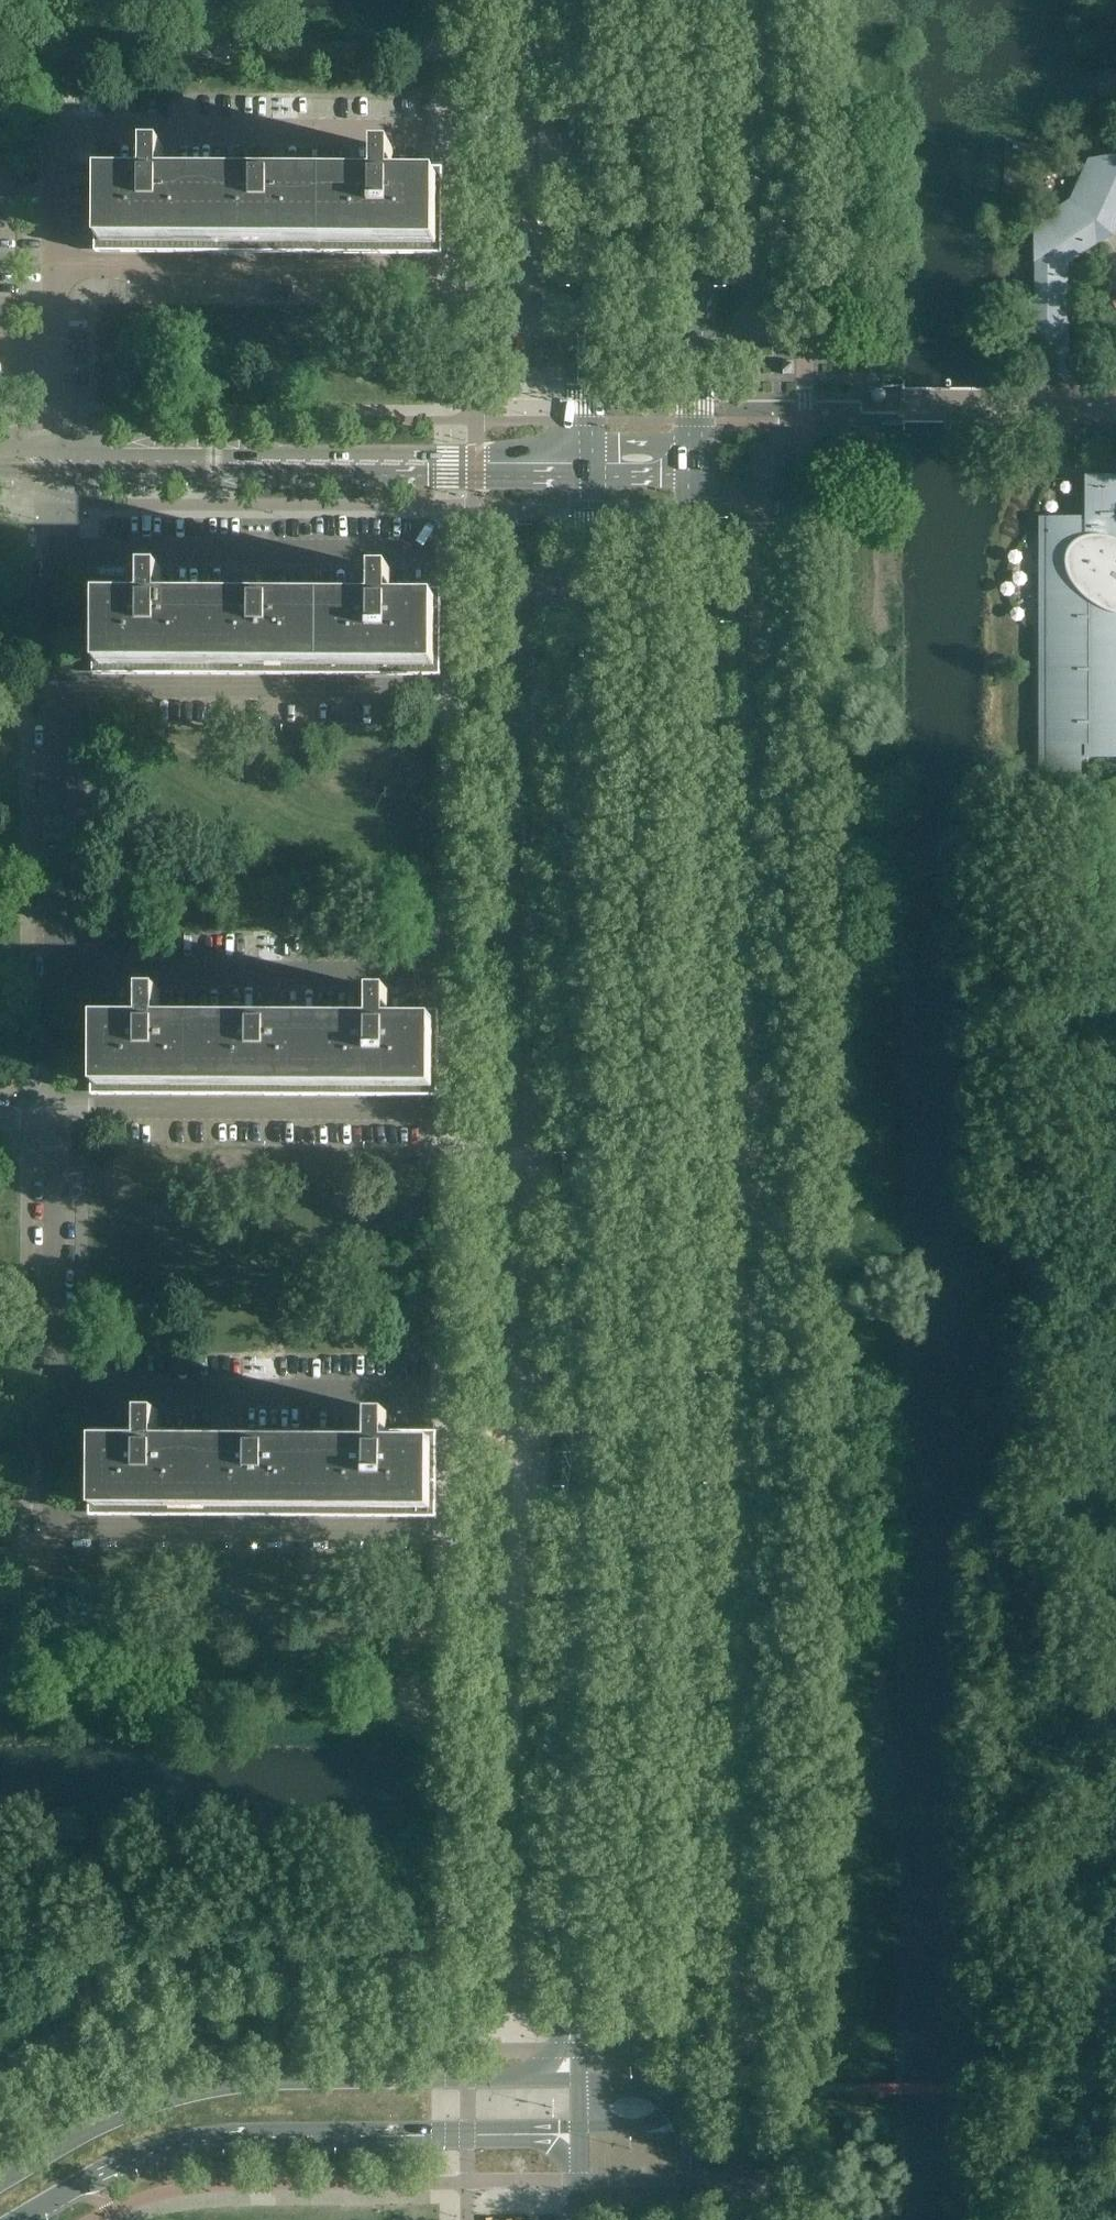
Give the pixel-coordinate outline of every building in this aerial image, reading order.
[(163,167),(163,147),(146,147),(146,167),(163,167)] [(392,168),(392,149),(375,149),(375,168),(392,168)] [(1067,262),(1109,233),(1115,218),(1115,158),(1095,161),(1076,204),(1037,230),(1036,361),(1058,374),(1066,369),(1067,262)] [(195,212),(195,181),(195,167),(164,167),(96,167),(96,211),(121,212),(140,212),(158,212),(177,212),(195,212)] [(232,212),(232,181),(232,168),(195,167),(195,181),(195,212),(214,212),(232,212)] [(287,213),(288,182),(288,168),(232,168),(232,181),(232,212),(251,212),(269,213),(287,213)] [(343,213),(343,182),(343,168),(288,168),(288,182),(287,213),(306,213),(324,213),(343,213)] [(442,213),(443,183),(443,169),(343,168),(343,182),(343,213),(361,213),(380,213),(398,213),(417,213),(442,213)] [(121,253),(121,212),(96,211),(96,253),(121,253)] [(139,253),(140,212),(121,212),(121,253),(139,253)] [(158,253),(158,212),(140,212),(139,253),(158,253)] [(176,253),(177,212),(158,212),(158,253),(176,253)] [(195,254),(195,212),(177,212),(176,253),(195,254)] [(213,254),(214,212),(195,212),(195,254),(213,254)] [(232,254),(232,212),(214,212),(213,254),(232,254)] [(250,254),(251,212),(232,212),(232,254),(250,254)] [(269,254),(269,213),(251,212),(250,254),(269,254)] [(287,254),(287,213),(269,213),(269,254),(287,254)] [(306,254),(306,213),(287,213),(287,254),(306,254)] [(324,254),(324,213),(306,213),(306,254),(324,254)] [(343,255),(343,213),(324,213),(324,254),(343,255)] [(361,255),(361,213),(343,213),(343,255),(361,255)] [(380,255),(380,213),(361,213),(361,255),(380,255)] [(398,255),(398,213),(380,213),(380,255),(398,255)] [(417,255),(417,213),(398,213),(398,255),(417,255)] [(442,255),(442,213),(417,213),(417,255),(442,255)] [(794,374),(795,362),(783,361),(783,374),(794,374)] [(1088,476),(1088,521),(1074,521),(1074,543),(1076,545),(1073,549),(1039,549),(1039,615),(1046,615),(1046,757),(1078,756),(1078,746),(1090,746),(1090,743),(1115,743),(1115,476),(1088,476)] [(161,588),(161,569),(144,569),(144,588),(161,588)] [(390,589),(391,570),(374,570),(374,589),(390,589)] [(138,633),(138,602),(138,589),(94,589),(94,633),(120,633),(138,633)] [(193,633),(194,603),(194,589),(138,589),(138,602),(138,633),(157,633),(175,633),(193,633)] [(230,634),(231,603),(231,589),(194,589),(194,603),(193,633),(212,634),(230,634)] [(286,634),(286,603),(286,589),(231,589),(231,603),(230,634),(249,634),(267,634),(286,634)] [(341,634),(341,603),(341,589),(286,589),(286,603),(286,634),(304,634),(323,634),(341,634)] [(441,635),(441,590),(341,589),(341,603),(341,634),(360,634),(378,634),(397,634),(415,634),(441,635)] [(119,674),(120,633),(94,633),(94,674),(119,674)] [(138,674),(138,633),(120,633),(119,674),(138,674)] [(156,674),(157,633),(138,633),(138,674),(156,674)] [(175,674),(175,633),(157,633),(156,674),(175,674)] [(193,675),(193,633),(175,633),(175,674),(193,675)] [(212,675),(212,634),(193,633),(193,675),(212,675)] [(230,675),(230,634),(212,634),(212,675),(230,675)] [(249,675),(249,634),(230,634),(230,675),(249,675)] [(267,675),(267,634),(249,634),(249,675),(267,675)] [(286,675),(286,634),(267,634),(267,675),(286,675)] [(304,675),(304,634),(286,634),(286,675),(304,675)] [(323,675),(323,634),(304,634),(304,675),(323,675)] [(341,676),(341,634),(323,634),(323,675),(341,676)] [(360,676),(360,634),(341,634),(341,676),(360,676)] [(378,676),(378,634),(360,634),(360,676),(378,676)] [(397,676),(397,634),(378,634),(378,676),(397,676)] [(415,676),(415,634),(397,634),(397,676),(415,676)] [(441,676),(441,635),(415,634),(415,676),(441,676)] [(160,1009),(160,989),(143,989),(143,1009),(160,1009)] [(389,1010),(389,990),(372,990),(372,1010),(389,1010)] [(192,1054),(192,1023),(192,1009),(92,1009),(93,1054),(118,1054),(136,1054),(155,1054),(173,1054),(192,1054)] [(228,1054),(229,1023),(229,1010),(192,1009),(192,1023),(192,1054),(210,1054),(228,1054)] [(284,1054),(284,1023),(284,1010),(229,1010),(229,1023),(228,1054),(247,1054),(265,1054),(284,1054)] [(339,1055),(339,1024),(340,1010),(284,1010),(284,1023),(284,1054),(302,1054),(321,1055),(339,1055)] [(439,1055),(439,1010),(340,1010),(339,1024),(339,1055),(358,1055),(376,1055),(395,1055),(413,1055),(439,1055)] [(117,1095),(118,1054),(93,1054),(93,1095),(117,1095)] [(136,1095),(136,1054),(118,1054),(117,1095),(136,1095)] [(154,1096),(155,1054),(136,1054),(136,1095),(154,1096)] [(173,1096),(173,1054),(155,1054),(154,1096),(173,1096)] [(191,1096),(192,1054),(173,1054),(173,1096),(191,1096)] [(210,1096),(210,1054),(192,1054),(191,1096),(210,1096)] [(228,1096),(228,1054),(210,1054),(210,1096),(228,1096)] [(247,1096),(247,1054),(228,1054),(228,1096),(247,1096)] [(265,1096),(265,1054),(247,1054),(247,1096),(265,1096)] [(284,1096),(284,1054),(265,1054),(265,1096),(284,1096)] [(302,1096),(302,1054),(284,1054),(284,1096),(302,1096)] [(321,1096),(321,1055),(302,1054),(302,1096),(321,1096)] [(339,1097),(339,1055),(321,1055),(321,1096),(339,1097)] [(358,1097),(358,1055),(339,1055),(339,1097),(358,1097)] [(376,1097),(376,1055),(358,1055),(358,1097),(376,1097)] [(395,1097),(395,1055),(376,1055),(376,1097),(395,1097)] [(413,1097),(413,1055),(395,1055),(395,1097),(413,1097)] [(438,1097),(439,1055),(413,1055),(413,1097),(438,1097)] [(158,1429),(158,1410),(141,1410),(141,1429),(158,1429)] [(387,1430),(387,1411),(370,1411),(370,1430),(387,1430)] [(190,1474),(190,1443),(190,1430),(90,1429),(90,1474),(116,1474),(134,1474),(153,1474),(171,1474),(190,1474)] [(227,1475),(227,1444),(227,1430),(190,1430),(190,1443),(190,1474),(208,1474),(227,1475)] [(282,1475),(282,1444),(282,1430),(227,1430),(227,1444),(227,1475),(245,1475),(264,1475),(282,1475)] [(337,1475),(338,1444),(338,1431),(282,1430),(282,1444),(282,1475),(300,1475),(319,1475),(337,1475)] [(437,1476),(437,1431),(338,1431),(338,1444),(337,1475),(356,1475),(374,1475),(393,1475),(411,1476),(437,1476)] [(116,1516),(116,1474),(90,1474),(90,1515),(116,1516)] [(134,1516),(134,1474),(116,1474),(116,1516),(134,1516)] [(152,1516),(153,1474),(134,1474),(134,1516),(152,1516)] [(171,1516),(171,1474),(153,1474),(152,1516),(171,1516)] [(189,1516),(190,1474),(171,1474),(171,1516),(189,1516)] [(208,1516),(208,1474),(190,1474),(189,1516),(208,1516)] [(226,1516),(227,1475),(208,1474),(208,1516),(226,1516)] [(245,1516),(245,1475),(227,1475),(226,1516),(245,1516)] [(263,1516),(264,1475),(245,1475),(245,1516),(263,1516)] [(282,1516),(282,1475),(264,1475),(263,1516),(282,1516)] [(300,1516),(300,1475),(282,1475),(282,1516),(300,1516)] [(319,1516),(319,1475),(300,1475),(300,1516),(319,1516)] [(337,1516),(337,1475),(319,1475),(319,1516),(337,1516)] [(356,1516),(356,1475),(337,1475),(337,1516),(356,1516)] [(374,1516),(374,1475),(356,1475),(356,1516),(374,1516)] [(393,1516),(393,1475),(374,1475),(374,1516),(393,1516)] [(411,1516),(411,1476),(393,1475),(393,1516),(411,1516)] [(436,1516),(437,1476),(411,1476),(411,1516),(436,1516)]
